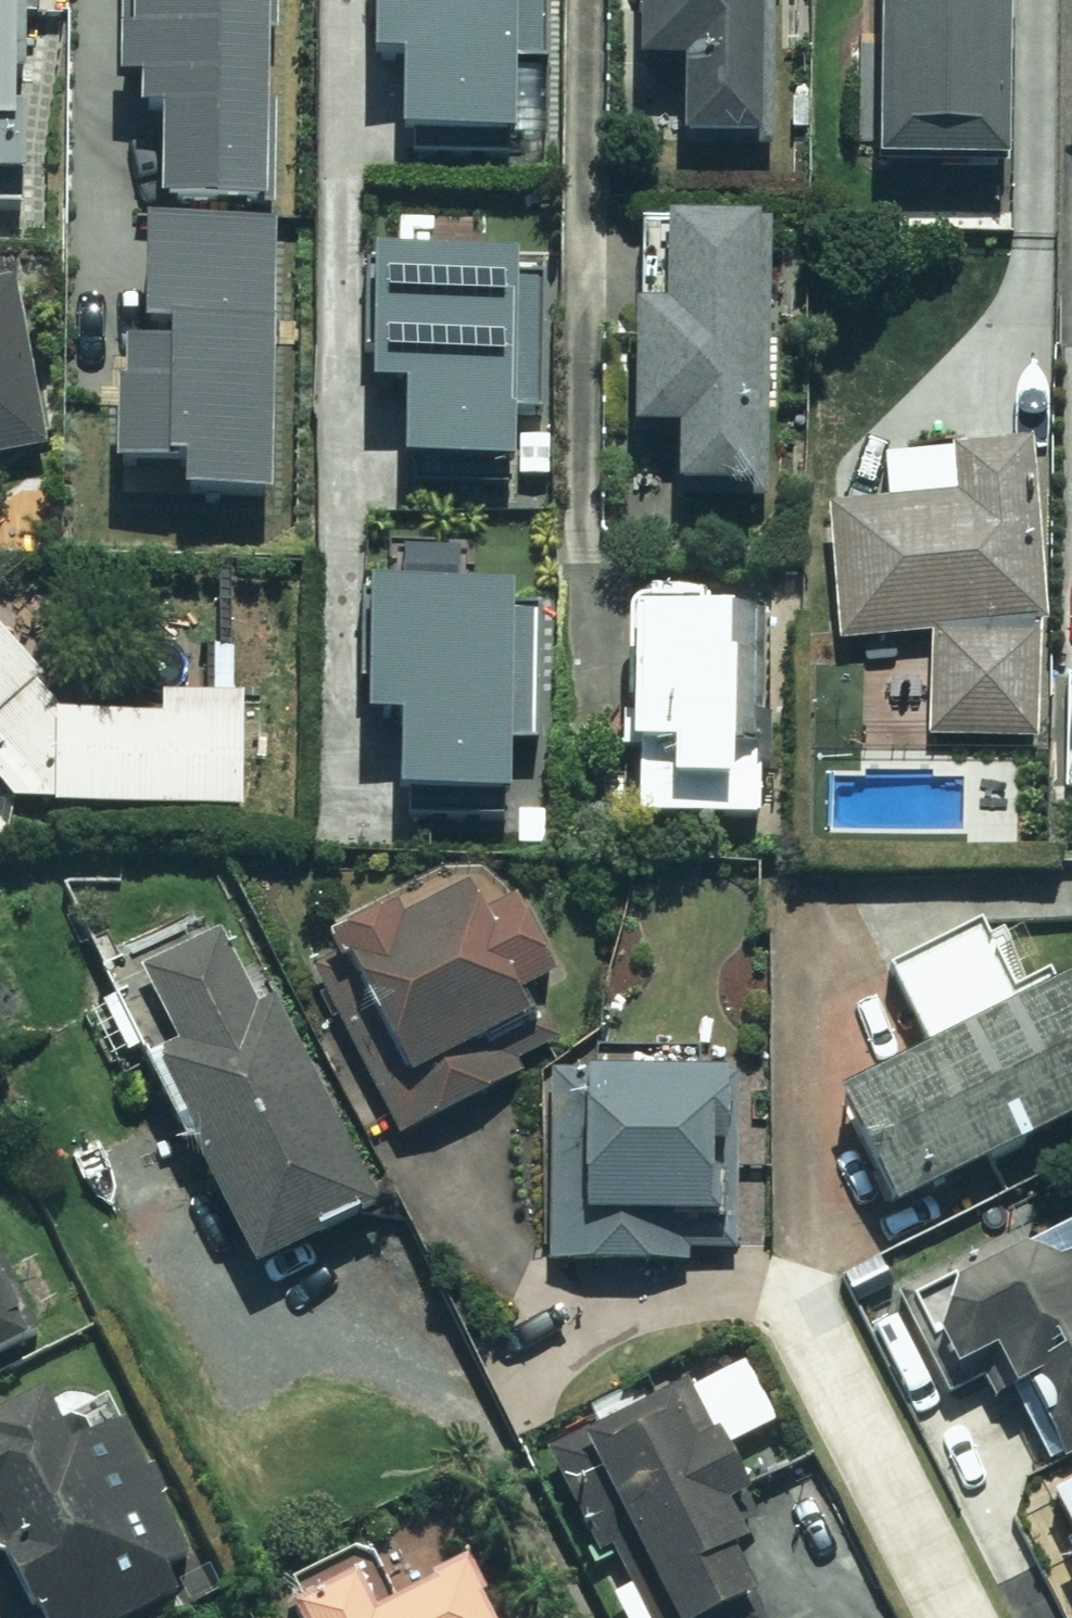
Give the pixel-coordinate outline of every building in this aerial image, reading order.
[(16,187),(22,0),(0,0),(0,186),(16,187)] [(170,189),(272,189),(273,0),(139,0),(139,25),(125,25),(125,68),(148,68),(148,105),(171,105),(170,189)] [(403,126),(519,127),(519,58),(546,58),(546,0),(376,0),(376,55),(403,55),(403,126)] [(623,80),(672,82),(670,153),(748,155),(752,0),(625,0),(623,80)] [(869,167),(992,172),(999,0),(871,0),(869,167)] [(125,333),(121,453),(188,455),(187,483),(272,486),(281,226),(154,222),(150,334),(125,333)] [(769,227),(642,224),(640,309),(628,308),(624,438),(642,439),(641,500),(762,503),(769,227)] [(397,380),(396,451),(512,452),(512,382),(540,382),(540,250),(370,249),(370,379),(397,380)] [(49,448),(8,289),(0,291),(0,461),(49,448)] [(1036,642),(1031,458),(947,453),(943,515),(825,508),(831,641),(893,645),(925,647),(920,739),(1030,745),(1036,642)] [(405,706),(405,786),(511,786),(511,731),(542,731),(543,588),(374,588),(374,706),(405,706)] [(632,757),(631,825),(760,827),(763,626),(623,624),(621,757),(632,757)] [(2,813),(241,817),(243,650),(154,649),(153,720),(57,719),(0,646),(0,809),(2,813)] [(1071,785),(1071,682),(1068,681),(1063,781),(1071,785)] [(290,950),(393,1145),(510,1083),(496,1055),(537,1034),(516,994),(557,972),(490,845),(290,950)] [(166,1050),(137,1064),(241,1278),(378,1211),(275,1000),(253,1011),(213,929),(128,971),(166,1050)] [(829,1099),(877,1216),(1071,1131),(1071,975),(1017,999),(989,934),(897,975),(931,1054),(829,1099)] [(731,1071),(539,1073),(541,1269),(685,1267),(685,1257),(732,1257),(731,1071)] [(971,1261),(965,1248),(889,1288),(900,1310),(881,1320),(896,1348),(880,1356),(926,1444),(963,1424),(950,1397),(984,1379),(994,1399),(1013,1389),(1051,1462),(1071,1451),(1071,1208),(971,1261)] [(31,1349),(0,1286),(0,1369),(31,1349)] [(719,1456),(778,1428),(747,1362),(692,1389),(686,1377),(650,1394),(646,1386),(580,1417),(589,1437),(553,1454),(604,1563),(616,1558),(644,1617),(759,1617),(729,1555),(740,1549),(723,1511),(741,1502),(719,1456)] [(20,1617),(154,1617),(207,1591),(108,1397),(67,1388),(0,1422),(0,1578),(20,1617)] [(1060,1553),(1071,1577),(1071,1485),(1046,1499),(1070,1548),(1060,1553)] [(467,1575),(368,1617),(486,1617),(467,1575)] [(343,1583),(279,1611),(282,1617),(358,1617),(343,1583)]
